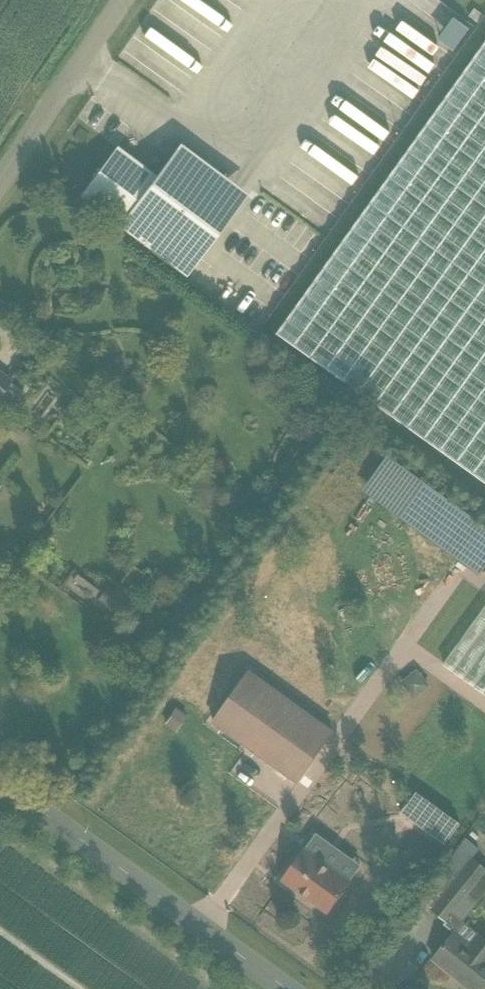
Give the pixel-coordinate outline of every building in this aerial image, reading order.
[(135,45),(131,42),(117,65),(180,104),(245,0),(164,0),(135,45)] [(468,28),(428,0),(401,0),(441,28),(432,41),(397,16),(355,78),(407,114),(468,28)] [(278,333),(397,419),(484,482),(484,44),(278,333)] [(326,232),(390,129),(338,96),(273,199),(326,232)] [(156,176),(117,146),(79,197),(186,277),(247,194),(180,144),(156,176)] [(12,382),(0,373),(0,396),(12,382)] [(119,402),(124,395),(121,393),(123,390),(116,385),(109,395),(119,402)] [(484,566),(484,526),(417,482),(393,519),(480,575),(484,566)] [(115,591),(108,586),(99,599),(119,613),(132,595),(119,585),(115,591)] [(444,663),(484,693),(484,606),(444,663)] [(213,722),(296,782),(333,731),(250,672),(213,722)] [(177,708),(166,723),(176,731),(187,716),(177,708)] [(416,792),(401,813),(445,845),(460,824),(416,792)] [(282,880),(327,912),(350,881),(305,849),(282,880)] [(473,888),(474,889),(484,876),(484,867),(473,857),(445,892),(433,908),(448,920),(473,888)] [(476,933),(470,942),(455,930),(433,958),(453,974),(455,972),(475,988),(484,988),(484,940),(476,933)]
